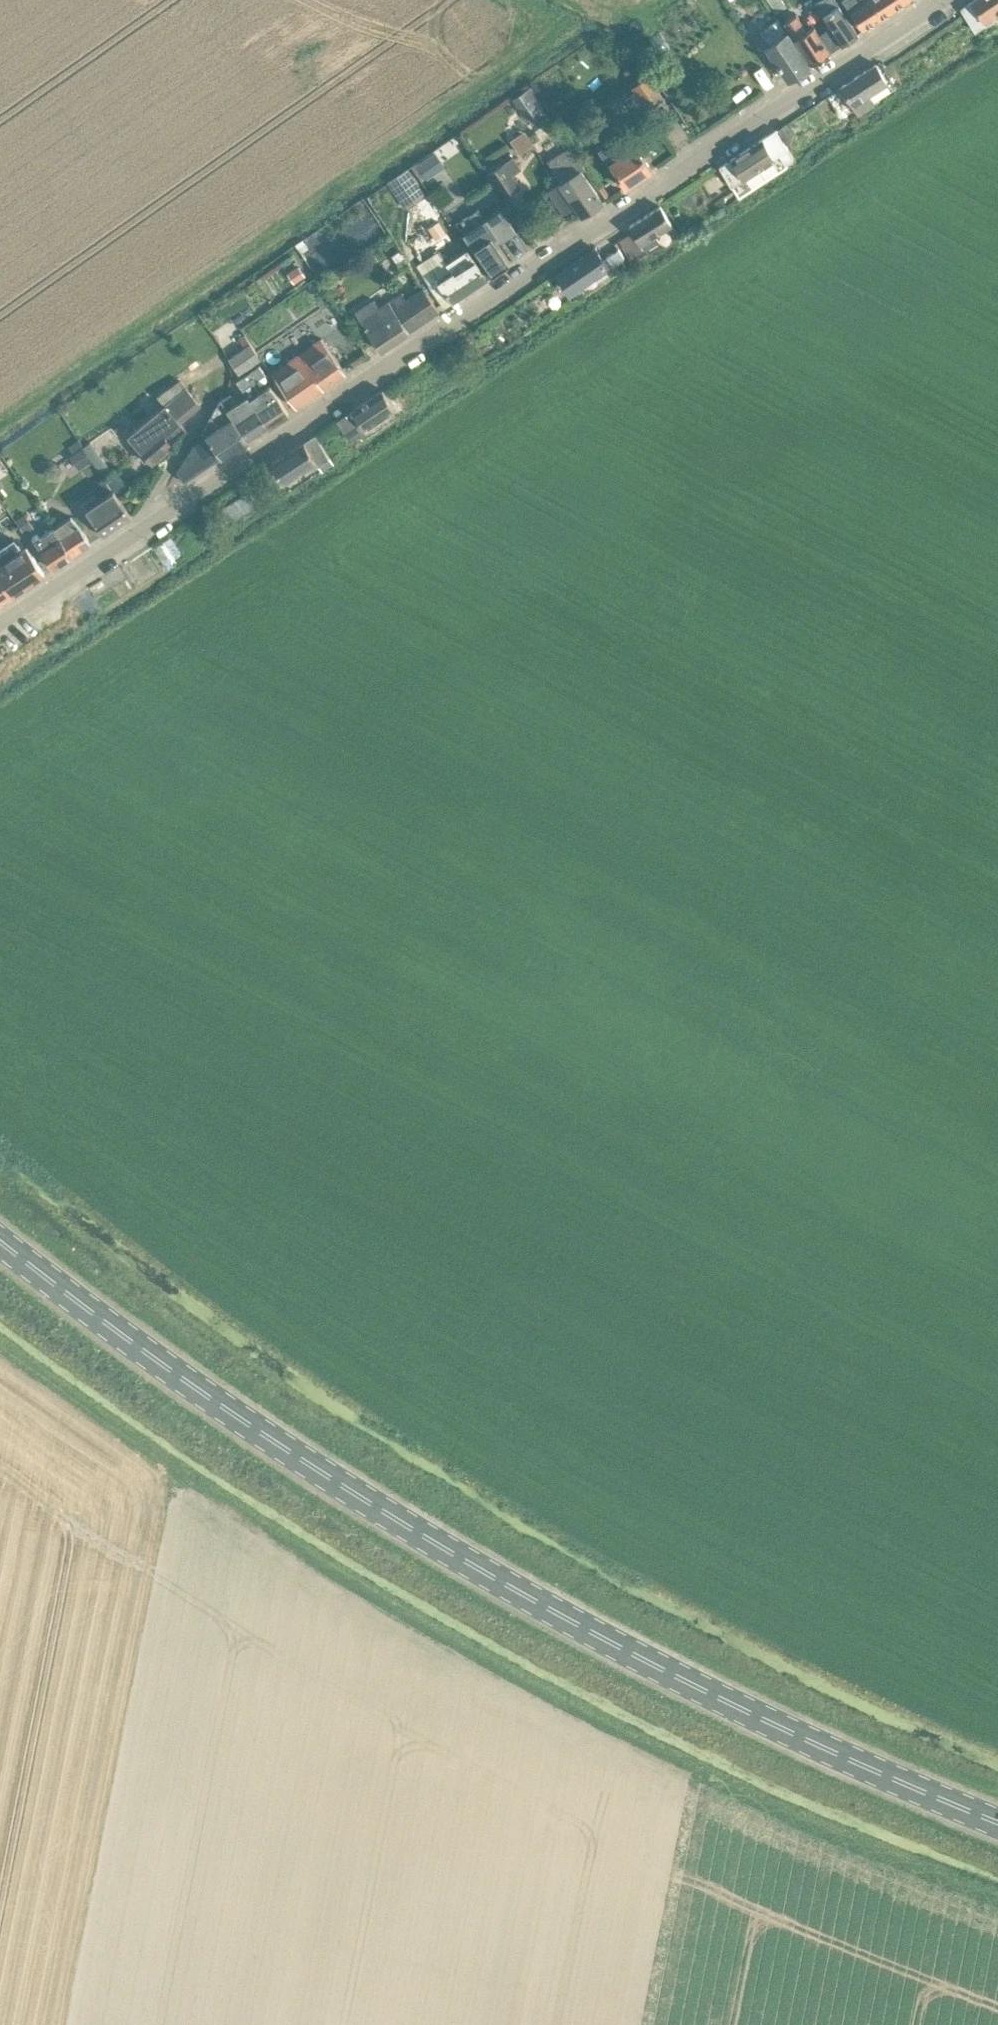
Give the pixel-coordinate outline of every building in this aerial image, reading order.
[(782,0),(768,0),(775,10),(785,4),(782,0)] [(832,26),(843,44),(858,34),(836,0),(819,0),(816,2),(832,26)] [(853,12),(864,29),(909,0),(844,0),(853,12)] [(961,8),(970,22),(975,30),(986,23),(997,16),(997,17),(997,0),(971,0),(971,1),(961,8)] [(843,44),(832,26),(820,34),(814,25),(807,30),(796,14),(785,21),(813,64),(843,44)] [(778,18),(759,31),(768,45),(767,46),(789,79),(809,66),(778,18)] [(894,49),(898,59),(916,52),(911,42),(894,49)] [(877,63),(844,84),(854,101),(858,106),(860,110),(869,104),(874,101),(868,92),(887,80),(877,64),(877,63)] [(892,90),(910,79),(905,72),(888,84),(892,90)] [(648,108),(665,97),(649,75),(633,86),(648,108)] [(519,107),(537,95),(531,86),(513,98),(519,107)] [(731,111),(744,103),(738,94),(725,102),(731,111)] [(786,122),(777,128),(786,141),(795,135),(786,122)] [(794,157),(776,128),(720,164),(732,182),(779,152),(786,162),(794,157)] [(653,170),(642,153),(636,144),(609,162),(626,187),(653,170)] [(435,151),(417,163),(427,178),(436,172),(434,168),(443,163),(435,151)] [(561,183),(550,190),(565,213),(577,206),(583,215),(603,202),(592,185),(581,169),(585,166),(577,153),(573,156),(569,158),(552,169),(561,183)] [(504,161),(487,172),(503,196),(520,185),(504,161)] [(407,168),(388,181),(405,207),(424,194),(407,168)] [(671,222),(671,221),(660,204),(630,224),(642,242),(646,248),(660,239),(656,233),(671,222)] [(501,209),(486,219),(496,235),(501,242),(516,232),(501,209)] [(496,235),(486,219),(463,233),(491,276),(509,264),(492,238),(496,235)] [(608,266),(595,246),(558,271),(570,289),(608,266)] [(605,255),(611,265),(612,264),(618,272),(626,266),(621,258),(624,256),(617,247),(605,255)] [(488,279),(477,262),(469,250),(449,263),(440,251),(418,265),(445,307),(488,279)] [(298,263),(290,269),(297,279),(305,273),(298,263)] [(440,310),(424,286),(406,298),(402,292),(379,307),(373,298),(355,310),(380,349),(440,310)] [(347,372),(323,336),(286,360),(272,371),(296,407),(347,372)] [(238,373),(261,358),(251,343),(228,357),(238,373)] [(260,366),(237,381),(247,396),(268,427),(289,413),(278,396),(271,385),(260,392),(254,383),(266,375),(260,366)] [(201,405),(180,379),(156,395),(164,405),(128,434),(151,463),(172,446),(169,442),(184,430),(178,423),(201,405)] [(395,407),(382,387),(352,407),(353,409),(338,419),(351,439),(362,431),(361,430),(395,407)] [(247,396),(237,403),(230,393),(221,399),(248,440),(268,427),(247,396)] [(223,456),(248,440),(221,399),(220,400),(208,418),(204,426),(223,456)] [(366,449),(402,423),(392,409),(356,435),(366,449)] [(184,482),(223,456),(204,426),(202,430),(206,436),(194,444),(188,454),(177,471),(184,482)] [(315,432),(270,461),(281,478),(283,481),(316,460),(318,462),(322,469),(334,462),(333,461),(329,455),(326,449),(315,432)] [(78,467),(92,458),(84,445),(69,455),(78,467)] [(131,517),(120,500),(105,477),(94,484),(98,490),(81,501),(103,535),(131,517)] [(27,515),(18,521),(25,532),(34,525),(27,515)] [(91,544),(80,527),(70,517),(57,525),(52,528),(71,557),(91,544)] [(53,569),(71,557),(52,528),(39,537),(36,533),(31,536),(53,569)] [(12,596),(45,575),(33,558),(26,547),(22,550),(15,539),(0,548),(0,579),(12,596)] [(12,596),(0,579),(0,604),(12,596)]
